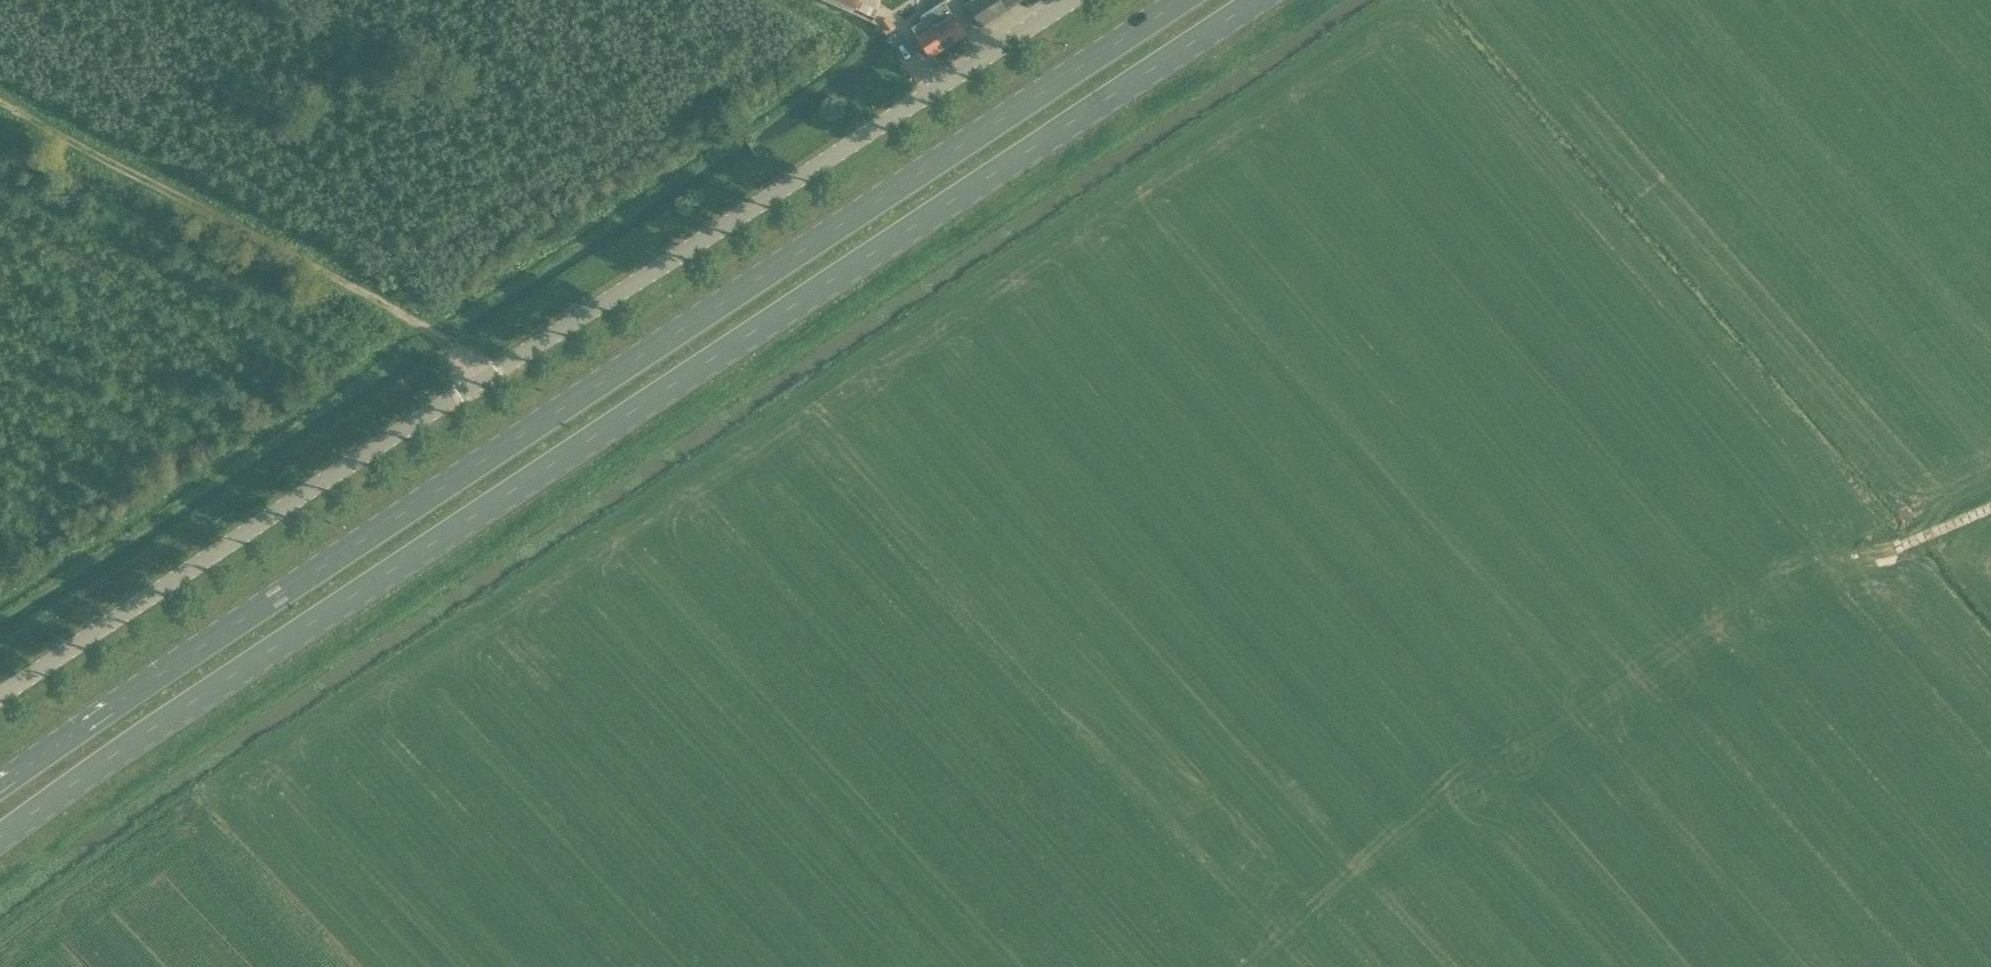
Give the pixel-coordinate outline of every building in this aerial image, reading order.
[(855,9),(854,10),(874,18),(878,9),(858,1),(859,0),(834,0),(855,9)] [(966,5),(981,26),(1020,0),(973,0),(966,5)] [(922,21),(911,28),(930,56),(964,33),(943,1),(919,17),(922,21)]
